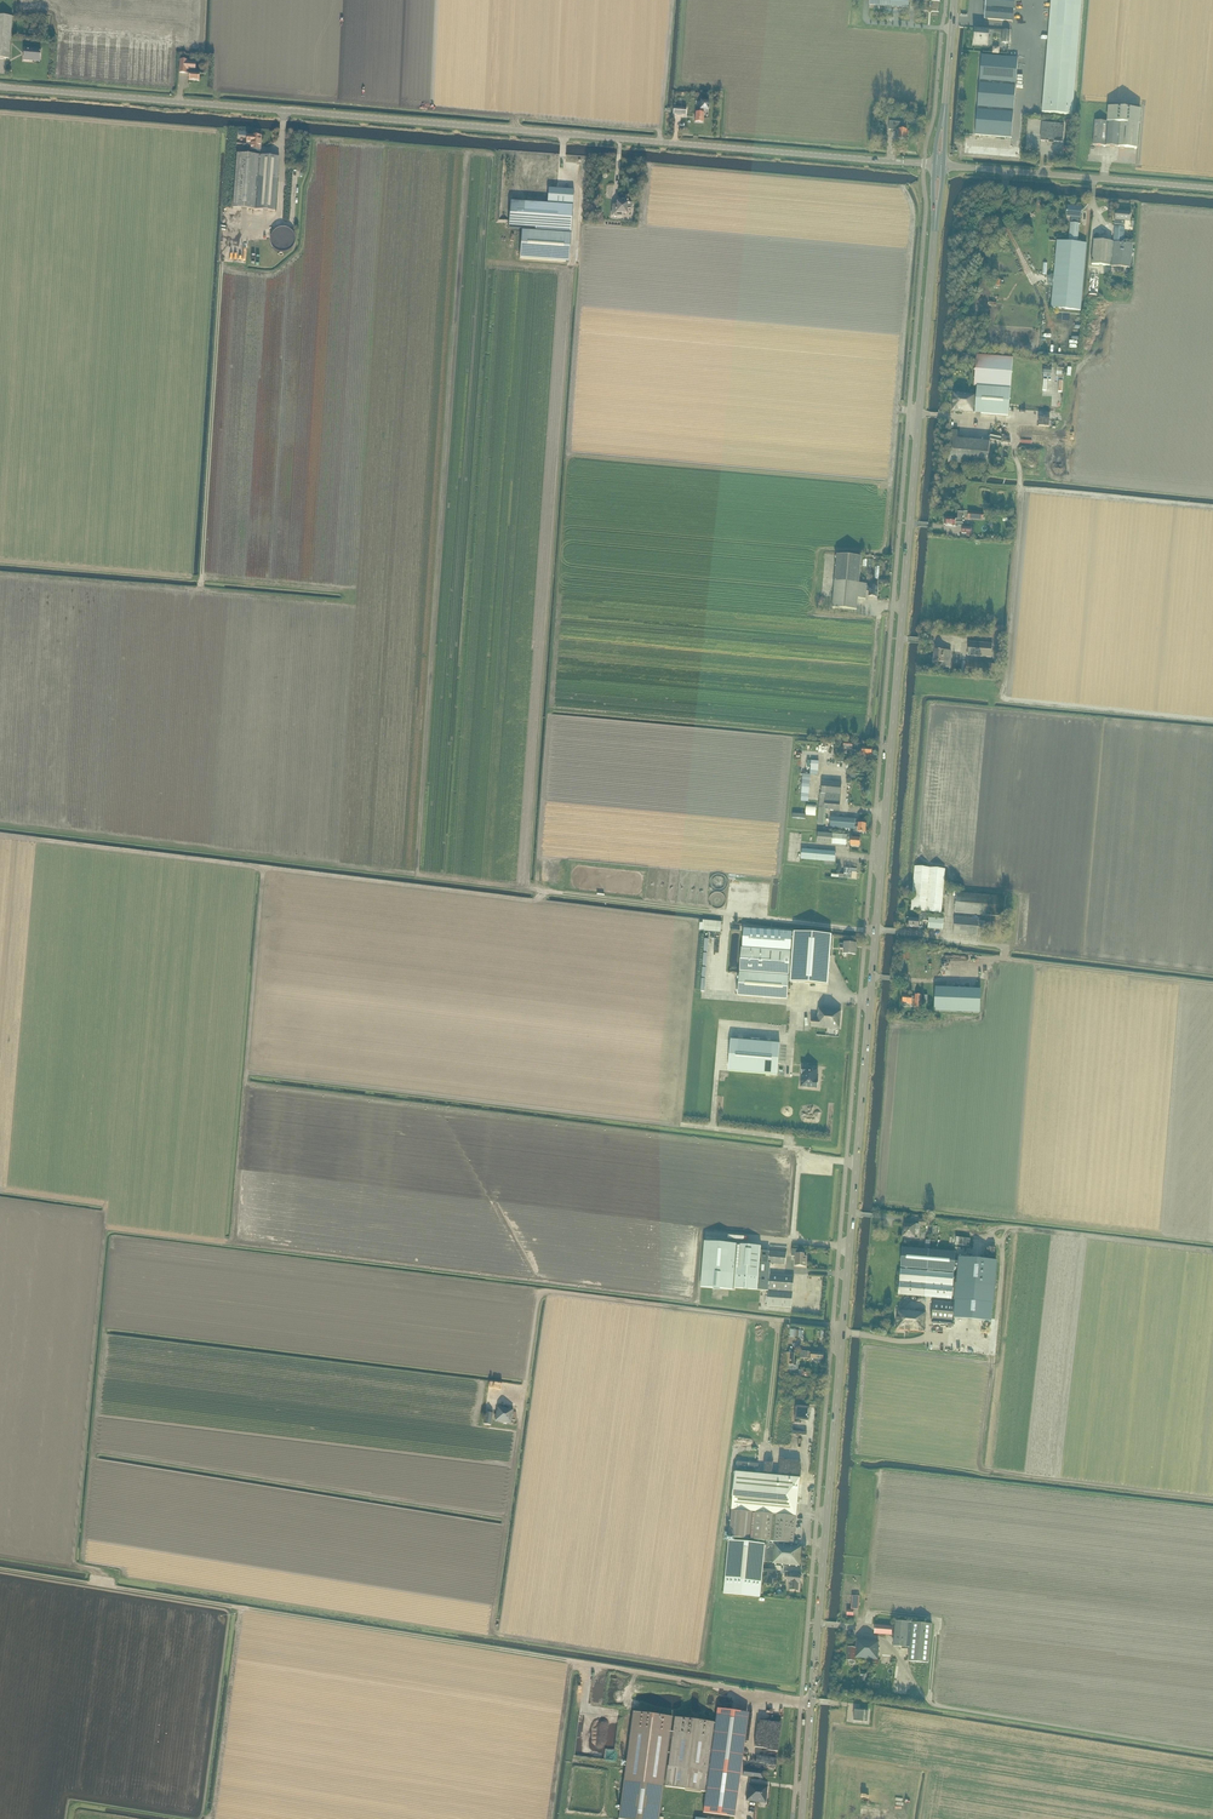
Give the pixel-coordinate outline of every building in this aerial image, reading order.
[(703,11),(704,0),(695,0),(695,10),(703,11)] [(870,5),(886,6),(886,9),(892,10),(892,7),(909,8),(909,2),(909,0),(870,0),(870,5)] [(985,19),(1013,22),(1015,0),(987,0),(985,19)] [(1042,113),(1073,115),(1082,0),(1051,0),(1042,113)] [(13,18),(0,16),(0,59),(9,59),(13,18)] [(975,32),(975,41),(989,42),(990,30),(980,29),(980,30),(980,32),(975,32)] [(1003,35),(1002,44),(1005,44),(1009,44),(1010,32),(1003,31),(1003,35)] [(40,62),(41,50),(25,48),(24,61),(40,62)] [(1012,138),(1018,58),(982,56),(976,135),(1012,138)] [(187,62),(187,61),(181,60),(180,73),(186,74),(186,72),(190,73),(189,81),(199,81),(200,74),(195,74),(195,71),(196,63),(187,62)] [(561,94),(562,100),(570,98),(568,92),(561,94)] [(709,111),(709,103),(701,102),(700,110),(700,113),(696,113),(695,122),(703,123),(704,113),(703,113),(704,111),(709,111)] [(1137,149),(1140,110),(1110,107),(1109,122),(1096,121),(1094,145),(1135,149),(1135,150),(1137,150),(1137,149)] [(905,130),(905,123),(890,123),(889,130),(899,131),(899,139),(907,140),(908,131),(905,130)] [(1064,125),(1062,125),(1043,123),(1041,141),(1063,143),(1064,125)] [(260,157),(262,137),(252,136),(247,136),(247,145),(244,145),(243,156),(237,155),(233,208),(275,211),(280,159),(260,157)] [(548,193),(549,189),(546,189),(546,188),(547,188),(547,183),(548,183),(549,172),(541,171),(541,170),(533,170),(532,186),(542,187),(541,193),(548,193)] [(526,229),(525,259),(575,261),(576,232),(578,188),(552,187),(551,202),(515,201),(514,228),(526,229)] [(627,203),(628,199),(622,199),(622,203),(617,203),(617,207),(612,207),(612,217),(621,218),(622,214),(627,214),(627,209),(631,209),(632,203),(627,203)] [(1081,225),(1082,208),(1068,207),(1067,216),(1071,216),(1071,218),(1074,218),(1073,224),(1071,223),(1069,243),(1058,242),(1052,309),(1082,311),(1087,244),(1078,244),(1079,224),(1081,225)] [(1131,222),(1132,213),(1116,211),(1116,221),(1120,221),(1119,224),(1125,224),(1125,221),(1131,222)] [(1110,266),(1131,268),(1133,244),(1117,243),(1117,242),(1124,243),(1125,228),(1115,227),(1114,242),(1112,242),(1113,242),(1094,240),(1092,265),(1110,267),(1110,266)] [(293,233),(288,229),(282,228),(275,230),(271,236),(271,242),(273,248),(278,252),(285,253),(291,250),(295,245),(296,239),(293,233)] [(1100,293),(1100,268),(1092,267),(1091,292),(1100,293)] [(1009,417),(1013,359),(977,356),(975,386),(978,386),(977,395),(954,393),(952,411),(974,413),(1009,417)] [(1049,364),(1047,404),(1063,405),(1064,388),(1064,382),(1060,382),(1060,377),(1061,377),(1061,380),(1064,381),(1065,364),(1049,364)] [(957,439),(958,431),(951,431),(948,463),(988,467),(990,442),(957,439)] [(964,517),(964,513),(958,512),(957,520),(956,520),(956,519),(947,518),(947,519),(945,519),(944,525),(946,525),(946,526),(955,527),(955,525),(962,526),(962,523),(963,523),(963,517),(964,517)] [(860,584),(862,557),(837,555),(833,608),(857,610),(858,599),(866,599),(867,591),(870,592),(869,597),(877,597),(878,587),(867,586),(867,584),(860,584)] [(969,642),(968,656),(991,658),(993,644),(969,642)] [(944,651),(935,650),(934,662),(943,662),(947,662),(948,654),(952,655),(952,652),(944,651)] [(853,744),(853,742),(851,742),(851,743),(844,742),(844,744),(841,743),(841,750),(844,750),(844,749),(852,750),(853,744)] [(873,749),(861,748),(859,747),(859,751),(858,755),(862,755),(872,756),(873,749)] [(813,758),(812,772),(821,773),(821,759),(813,758)] [(840,811),(842,783),(823,782),(822,794),(826,794),(826,800),(821,800),(820,809),(840,811)] [(808,812),(818,813),(819,802),(808,802),(808,812)] [(793,812),(792,820),(817,821),(817,814),(793,812)] [(839,818),(831,818),(830,828),(838,828),(850,829),(850,833),(854,834),(854,832),(858,832),(858,833),(866,833),(866,825),(864,824),(865,820),(856,820),(856,819),(839,818)] [(847,836),(833,834),(818,833),(817,843),(846,846),(847,842),(851,842),(851,846),(860,847),(861,839),(851,838),(847,838),(847,836)] [(835,862),(836,852),(802,849),(801,859),(835,862)] [(941,913),(945,869),(915,867),(911,911),(941,913)] [(852,873),(853,869),(845,868),(844,878),(857,880),(857,873),(852,873)] [(1004,917),(1005,897),(957,893),(955,913),(1004,917)] [(927,918),(927,913),(920,913),(919,920),(910,919),(909,927),(919,928),(919,927),(922,928),(923,921),(929,921),(928,928),(943,930),(944,919),(929,918),(929,919),(927,918)] [(978,936),(979,919),(955,917),(954,934),(978,936)] [(828,985),(832,936),(793,933),(744,929),(739,996),(787,1000),(789,982),(828,985)] [(856,955),(857,944),(845,943),(844,944),(840,944),(840,949),(844,949),(844,954),(856,955)] [(913,958),(938,960),(939,954),(914,952),(913,958)] [(936,987),(935,1011),(980,1013),(981,989),(936,987)] [(921,1002),(922,995),(916,995),(915,999),(912,998),(913,996),(904,996),(903,1003),(903,1006),(904,1007),(907,1007),(908,1006),(908,1004),(912,1005),(912,1004),(915,1004),(915,1007),(921,1008),(921,1005),(923,1005),(923,1002),(921,1002)] [(840,1029),(841,1011),(819,1009),(818,1020),(812,1020),(812,1027),(840,1029)] [(778,1075),(780,1044),(731,1040),(729,1071),(778,1075)] [(926,1226),(927,1220),(920,1219),(919,1225),(905,1224),(905,1230),(904,1230),(904,1236),(915,1237),(915,1236),(914,1236),(914,1233),(915,1233),(915,1229),(919,1230),(919,1225),(926,1226)] [(958,1243),(972,1244),(972,1236),(958,1236),(958,1243)] [(705,1243),(702,1287),(734,1289),(735,1287),(738,1245),(705,1243)] [(738,1245),(735,1287),(735,1288),(758,1289),(769,1290),(770,1275),(771,1264),(786,1265),(787,1253),(787,1252),(785,1252),(785,1253),(768,1252),(761,1251),(761,1247),(738,1245)] [(955,1262),(956,1253),(903,1248),(901,1267),(928,1270),(928,1271),(901,1269),(899,1295),(952,1299),(954,1274),(932,1272),(932,1270),(954,1272),(954,1267),(955,1262)] [(803,1257),(804,1250),(792,1250),(792,1257),(796,1257),(795,1266),(806,1267),(807,1257),(803,1257)] [(958,1268),(954,1318),(991,1322),(996,1261),(959,1258),(959,1262),(955,1262),(954,1267),(958,1268)] [(769,1290),(768,1306),(792,1308),(794,1277),(770,1275),(769,1290)] [(934,1301),(932,1321),(953,1323),(954,1303),(934,1301)] [(926,1313),(925,1312),(899,1310),(899,1316),(897,1315),(896,1329),(925,1332),(926,1313)] [(800,1351),(800,1357),(812,1358),(814,1359),(814,1362),(821,1363),(821,1359),(824,1359),(824,1353),(812,1352),(812,1353),(810,1353),(810,1352),(806,1351),(800,1351)] [(785,1353),(784,1365),(784,1369),(796,1370),(798,1369),(799,1361),(794,1360),(795,1354),(785,1353)] [(513,1409),(501,1408),(498,1407),(498,1411),(497,1411),(495,1421),(511,1423),(513,1410),(513,1409)] [(491,1425),(493,1413),(486,1412),(484,1424),(491,1425)] [(796,1517),(800,1479),(735,1473),(732,1510),(796,1517)] [(729,1543),(724,1593),(761,1596),(763,1577),(763,1571),(768,1572),(767,1577),(767,1583),(772,1584),(773,1578),(777,1579),(778,1574),(777,1573),(777,1570),(768,1570),(766,1570),(764,1570),(763,1570),(764,1561),(765,1561),(773,1562),(773,1563),(800,1566),(802,1547),(776,1544),(776,1543),(776,1542),(785,1543),(794,1544),(794,1543),(796,1517),(740,1511),(732,1511),(730,1537),(736,1538),(736,1541),(729,1540),(729,1543)] [(801,1583),(802,1575),(791,1574),(791,1572),(785,1571),(785,1577),(790,1577),(789,1582),(791,1582),(790,1590),(799,1591),(800,1583),(801,1583)] [(860,1596),(853,1596),(852,1609),(859,1610),(860,1596)] [(929,1663),(932,1624),(896,1621),(896,1628),(892,1628),(893,1626),(876,1625),(875,1633),(895,1635),(894,1646),(910,1647),(909,1661),(929,1663)] [(849,1644),(847,1660),(850,1660),(850,1663),(851,1664),(853,1664),(854,1663),(855,1661),(855,1657),(878,1659),(878,1658),(879,1647),(878,1647),(879,1641),(857,1639),(856,1645),(849,1644)] [(748,1712),(717,1708),(715,1723),(714,1723),(689,1720),(675,1718),(673,1732),(670,1732),(672,1718),(633,1712),(624,1778),(624,1781),(619,1818),(622,1818),(659,1818),(663,1786),(665,1774),(667,1753),(670,1753),(665,1786),(690,1790),(693,1790),(705,1792),(706,1792),(703,1812),(734,1817),(748,1712)] [(865,1710),(865,1711),(855,1710),(854,1721),(864,1722),(865,1722),(868,1722),(869,1711),(866,1711),(865,1710)] [(763,1778),(764,1769),(744,1767),(743,1776),(763,1778)] [(766,1803),(768,1786),(749,1784),(748,1789),(747,1789),(746,1800),(766,1803)]
